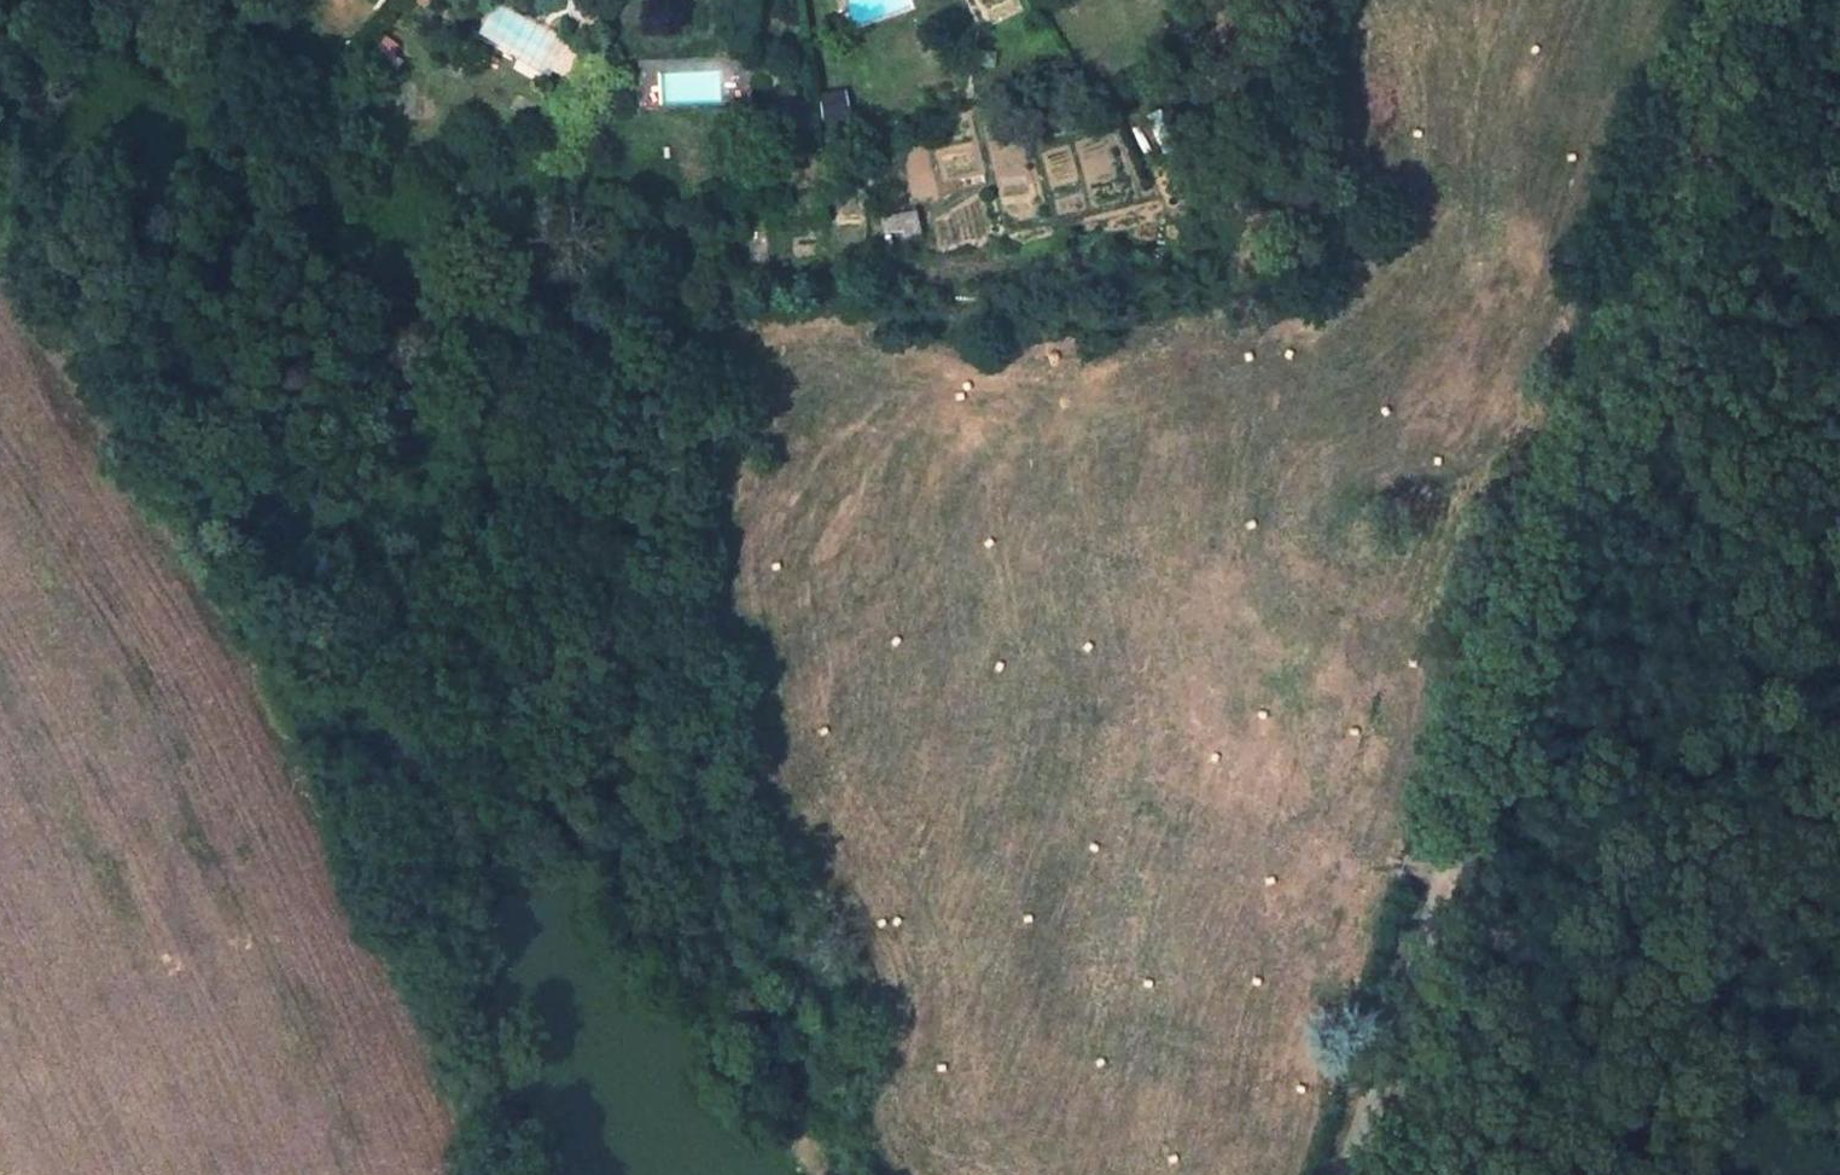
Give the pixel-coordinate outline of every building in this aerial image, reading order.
[(583,28),(587,16),(581,14),(577,26),(583,28)] [(599,19),(587,16),(583,28),(594,33),(599,19)] [(570,39),(560,56),(576,65),(585,47),(570,39)] [(576,65),(560,56),(552,70),(568,79),(576,65)] [(980,58),(980,65),(993,68),(995,61),(980,58)] [(748,81),(717,82),(717,102),(749,101),(748,81)] [(844,92),(819,95),(823,119),(847,115),(844,92)] [(804,93),(786,97),(790,116),(808,112),(804,93)] [(914,213),(883,219),(885,232),(903,229),(904,237),(918,234),(914,213)]
